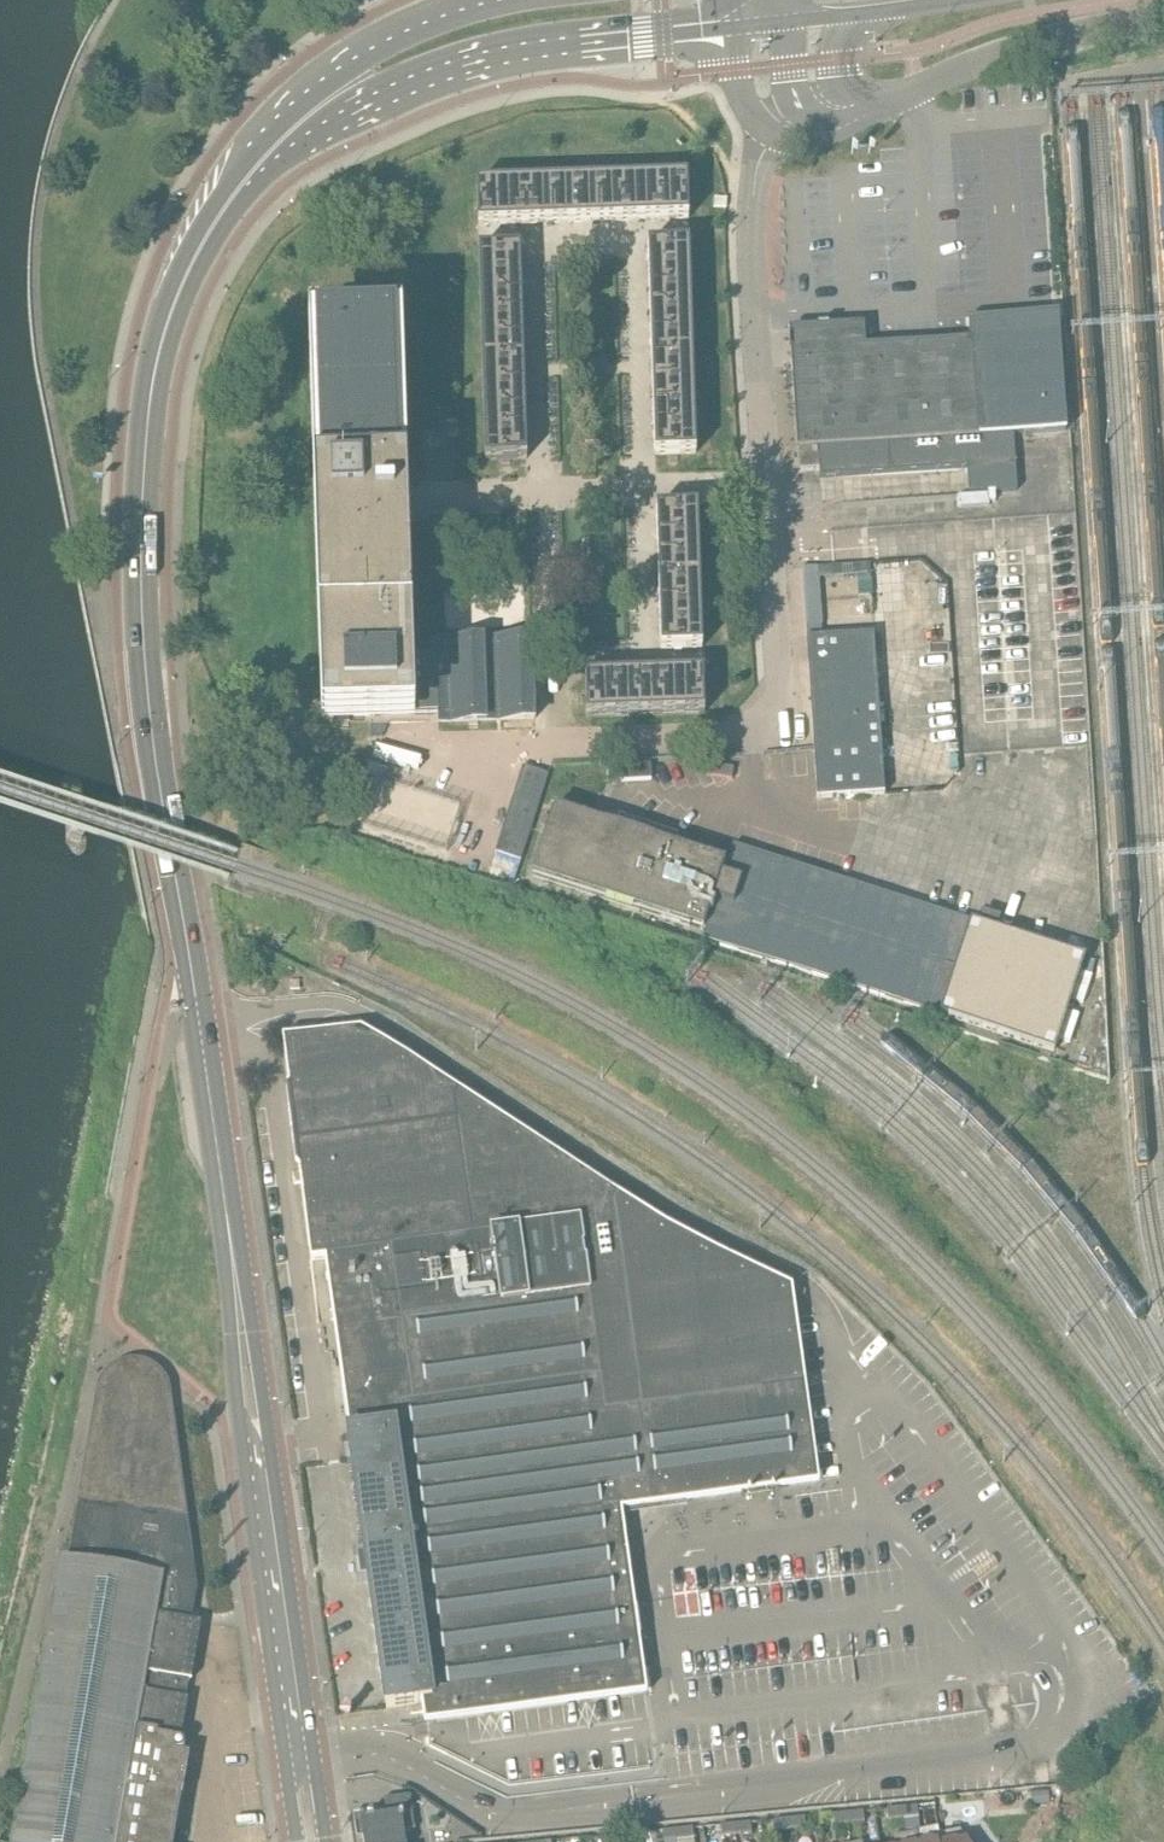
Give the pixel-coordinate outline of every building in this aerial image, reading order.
[(687,178),(477,184),(478,226),(631,221),(689,219),(687,178)] [(689,243),(648,245),(655,455),(696,454),(689,243)] [(520,249),(479,250),(485,461),(526,459),(527,459),(520,249)] [(812,360),(792,361),(798,450),(819,449),(820,470),(821,478),(903,473),(949,470),(950,470),(967,468),(969,495),(1017,492),(1014,435),(1066,432),(1058,311),(969,317),(970,342),(950,343),(866,348),(865,348),(811,352),(812,360)] [(396,327),(314,329),(327,718),(415,715),(415,713),(438,712),(438,723),(536,720),(533,642),(436,646),(436,656),(407,657),(396,327)] [(819,449),(798,450),(799,471),(820,470),(819,449)] [(697,507),(656,508),(661,650),(702,648),(697,507)] [(808,633),(824,633),(821,567),(806,567),(808,633)] [(817,799),(870,795),(885,794),(874,635),(873,635),(806,639),(814,749),(817,799)] [(597,675),(585,676),(586,718),(704,714),(703,672),(674,673),(597,675)] [(487,881),(513,889),(549,775),(523,767),(487,881)] [(555,808),(533,876),(703,931),(704,931),(704,930),(706,930),(703,940),(1054,1053),(1085,959),(734,845),(728,864),(555,808)] [(347,1032),(283,1040),(311,1263),(328,1260),(353,1435),(348,1436),(383,1687),(384,1687),(387,1708),(424,1703),(427,1722),(644,1692),(641,1664),(648,1663),(641,1610),(633,1611),(621,1511),(758,1488),(816,1482),(791,1297),(664,1234),(347,1032)] [(114,1393),(95,1507),(78,1505),(69,1562),(62,1560),(61,1562),(14,1841),(156,1841),(171,1752),(180,1753),(183,1752),(185,1749),(185,1744),(184,1743),(182,1741),(181,1741),(180,1740),(178,1740),(199,1625),(198,1625),(198,1620),(189,1619),(195,1588),(186,1581),(190,1558),(182,1551),(186,1528),(178,1521),(182,1498),(174,1491),(178,1468),(170,1461),(174,1438),(166,1431),(170,1408),(162,1402),(162,1399),(162,1397),(162,1394),(161,1392),(161,1390),(160,1387),(159,1385),(158,1383),(156,1381),(154,1380),(153,1378),(151,1377),(148,1376),(144,1374),(142,1373),(139,1373),(134,1373),(132,1374),(130,1375),(127,1376),(125,1377),(122,1379),(121,1380),(119,1382),(118,1384),(116,1387),(115,1389),(114,1392),(114,1393)] [(404,1832),(416,1830),(411,1797),(385,1800),(388,1816),(360,1820),(363,1841),(406,1841),(404,1832)] [(904,1820),(919,1818),(918,1807),(903,1809),(904,1820)] [(888,1821),(904,1820),(903,1809),(887,1810),(888,1821)] [(850,1825),(865,1824),(864,1812),(849,1814),(850,1825)] [(834,1827),(850,1825),(849,1814),(833,1816),(834,1827)] [(791,1831),(806,1829),(805,1818),(790,1819),(791,1831)] [(776,1832),(791,1831),(790,1819),(775,1821),(776,1832)] [(737,1836),(752,1834),(751,1823),(736,1825),(737,1836)] [(722,1837),(737,1836),(736,1825),(721,1826),(722,1837)] [(679,1841),(694,1840),(693,1829),(678,1830),(679,1841)] [(679,1841),(678,1830),(663,1832),(664,1841),(671,1841),(679,1841)] [(963,1830),(960,1831),(936,1835),(937,1840),(937,1841),(971,1841),(963,1830)] [(918,1833),(906,1835),(908,1841),(921,1841),(918,1833)]
